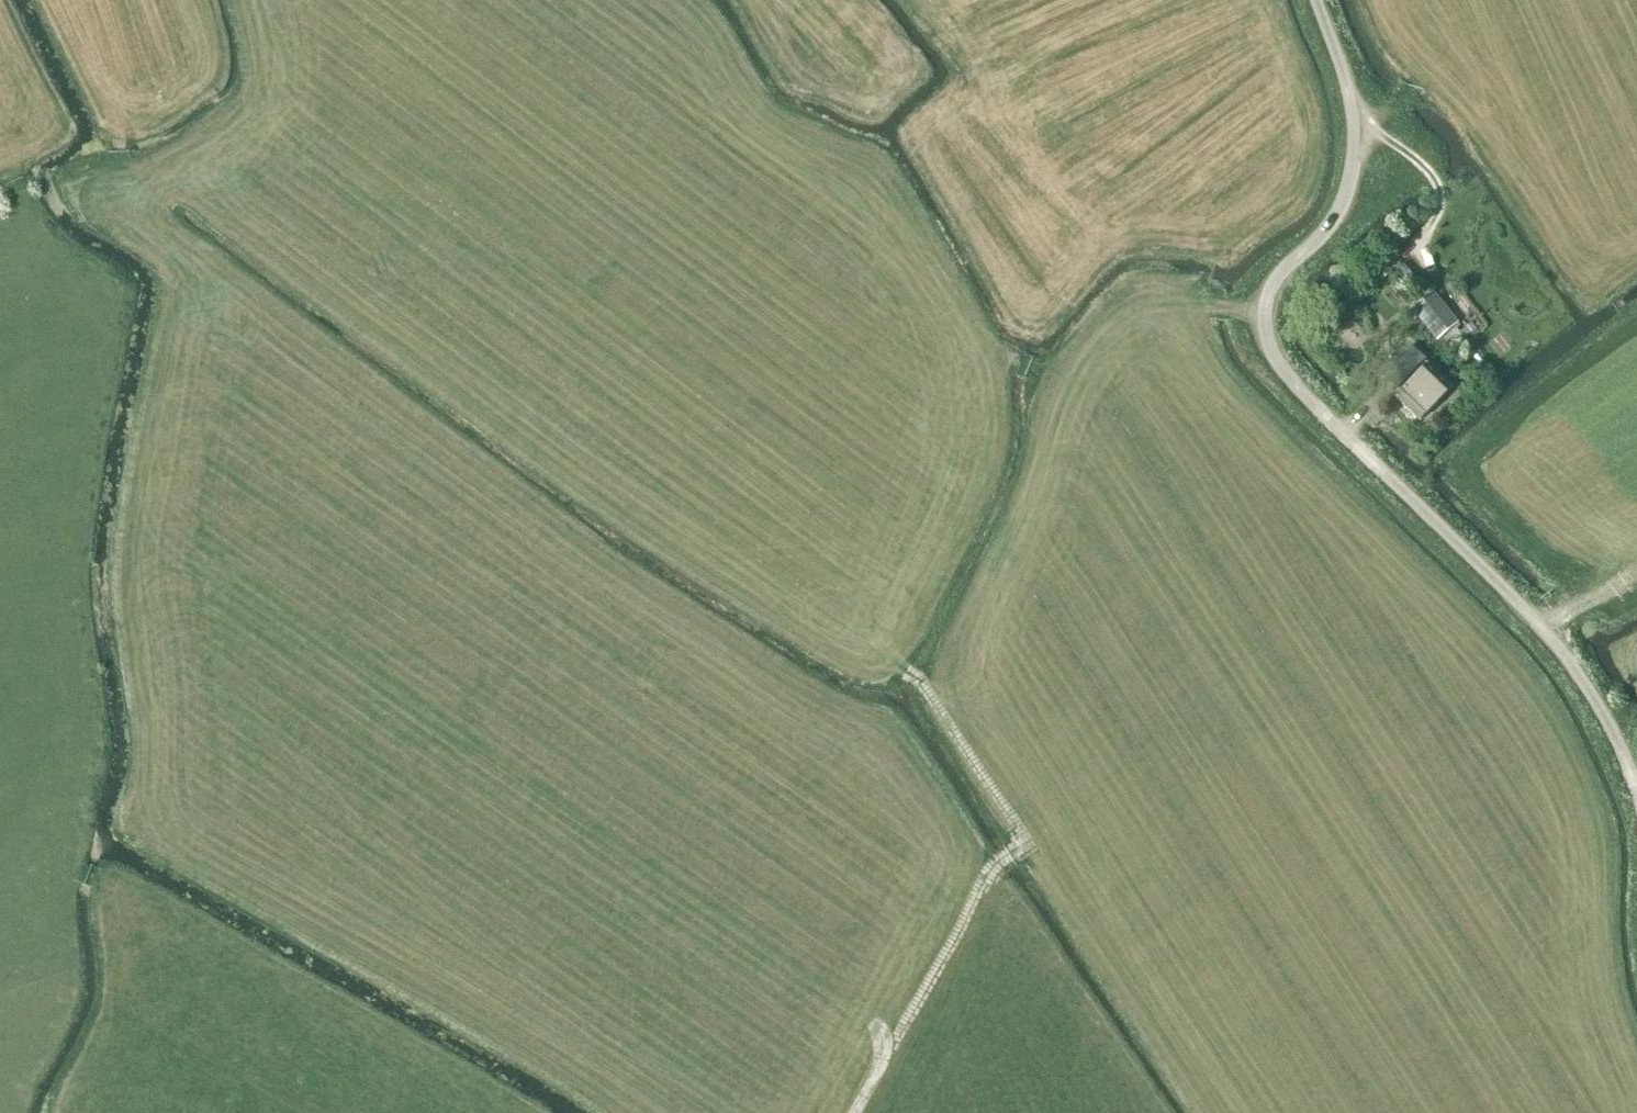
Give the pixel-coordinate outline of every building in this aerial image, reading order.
[(1391,274),(1378,257),(1367,265),(1380,282),(1391,274)] [(1436,341),(1458,324),(1433,292),(1411,309),(1436,341)] [(1419,421),(1438,402),(1451,389),(1424,362),(1425,361),(1412,350),(1389,373),(1405,389),(1396,399),(1419,421)]
